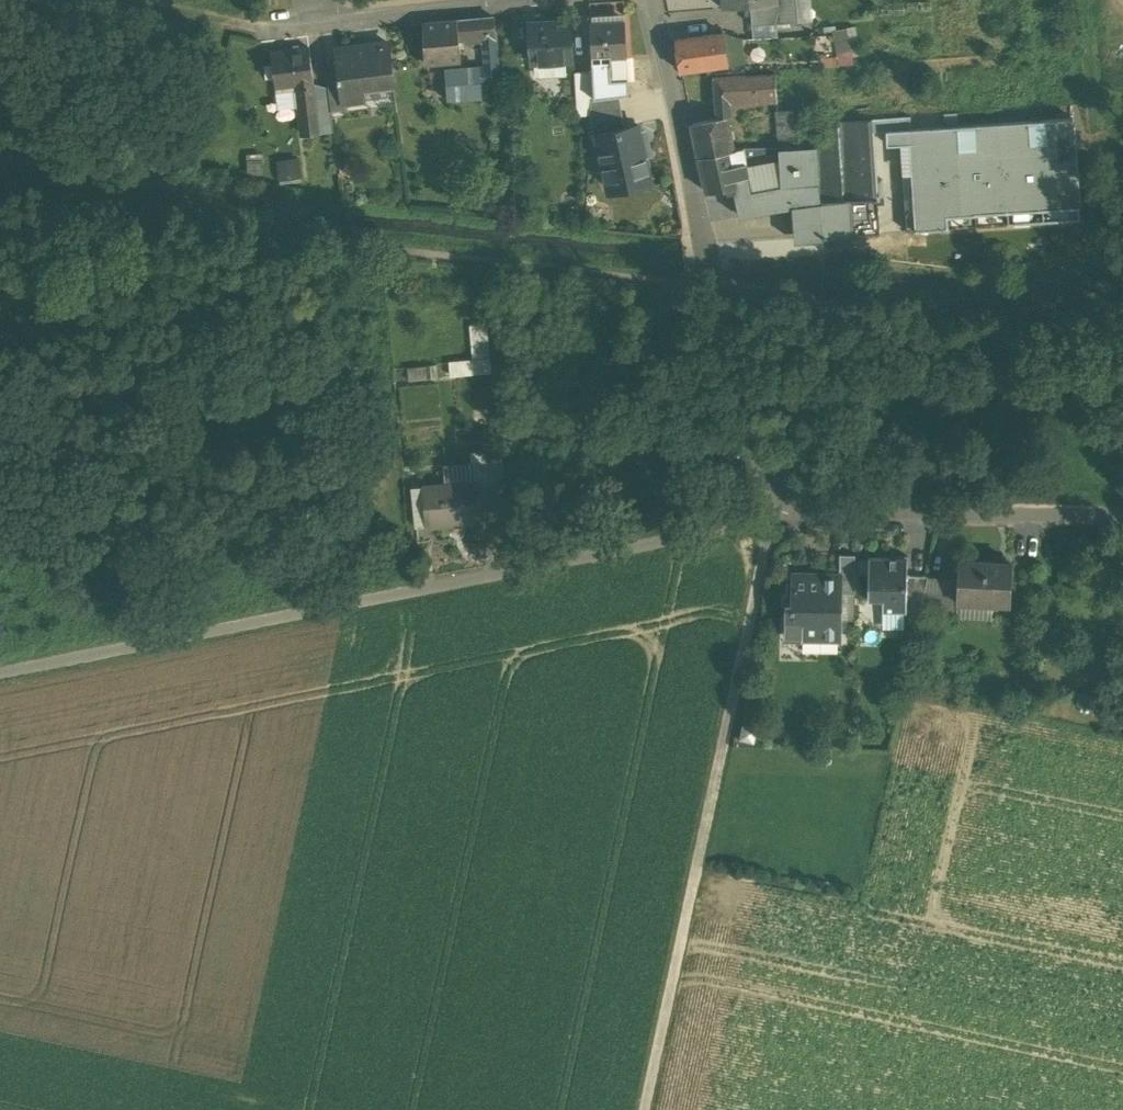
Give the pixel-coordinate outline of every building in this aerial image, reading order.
[(723,8),(751,5),(753,25),(777,23),(799,21),(797,0),(722,0),(723,8)] [(495,18),(456,21),(456,36),(483,33),(486,69),(480,69),(481,83),(500,81),(495,18)] [(626,20),(592,21),(595,60),(595,71),(593,99),(604,97),(603,80),(631,78),(626,20)] [(456,21),(424,24),(426,65),(458,63),(456,36),(456,21)] [(571,21),(550,22),(551,24),(532,25),(534,61),(573,59),(571,21)] [(777,23),(753,25),(754,38),(778,36),(777,23)] [(846,27),(834,30),(838,52),(850,50),(846,27)] [(723,33),(676,40),(680,72),(728,65),(727,55),(723,33)] [(463,62),(481,62),(480,42),(462,43),(463,62)] [(390,43),(338,50),(340,71),(344,101),(346,101),(366,99),(364,86),(395,82),(390,43)] [(310,48),(271,53),(275,88),(296,85),(314,83),(310,48)] [(825,57),(826,66),(853,63),(850,50),(838,52),(839,55),(825,57)] [(480,69),(447,71),(448,99),(482,97),(481,83),(480,69)] [(340,71),(327,72),(329,91),(332,112),(347,110),(346,101),(344,101),(340,71)] [(595,71),(575,72),(577,100),(593,99),(595,71)] [(776,74),(715,79),(717,101),(723,100),(778,95),(776,74)] [(631,78),(603,80),(604,97),(618,95),(632,93),(631,78)] [(314,83),(296,85),(299,107),(300,114),(318,112),(315,93),(314,83)] [(296,85),(275,88),(278,110),(299,107),(296,85)] [(329,91),(315,93),(318,112),(300,114),(302,134),(334,130),(332,112),(329,91)] [(604,97),(593,99),(592,115),(591,140),(598,138),(598,135),(623,130),(618,95),(604,97)] [(593,99),(577,100),(578,116),(592,115),(593,99)] [(723,100),(717,101),(719,118),(727,116),(723,100)] [(778,112),(780,147),(799,145),(797,111),(778,112)] [(819,183),(782,185),(778,186),(777,209),(792,207),(820,203),(821,210),(845,209),(847,235),(1081,220),(1074,118),(911,129),(910,115),(842,120),(845,181),(819,183)] [(719,118),(691,124),(698,158),(734,149),(727,116),(719,118)] [(827,121),(830,144),(816,145),(819,183),(845,181),(842,120),(827,121)] [(623,130),(598,135),(598,138),(609,188),(651,179),(640,127),(623,130)] [(799,145),(780,147),(781,165),(782,185),(819,183),(816,145),(799,145)] [(780,147),(762,148),(762,166),(781,165),(780,147)] [(762,148),(742,149),(746,167),(762,166),(762,148)] [(742,149),(734,149),(698,158),(706,193),(743,185),(748,176),(746,167),(742,149)] [(762,166),(746,167),(748,176),(743,185),(745,193),(778,186),(782,185),(781,165),(762,166)] [(745,193),(736,195),(739,214),(777,209),(778,186),(745,193)] [(820,203),(792,207),(795,245),(823,242),(822,237),(821,210),(820,203)] [(845,209),(821,210),(822,237),(847,235),(845,209)] [(486,324),(471,326),(474,360),(449,362),(450,376),(491,372),(486,324)] [(499,464),(477,466),(478,477),(500,475),(499,464)] [(479,483),(422,487),(426,526),(482,522),(479,483)] [(855,555),(840,555),(839,576),(840,576),(840,594),(855,594),(855,555)] [(908,556),(890,556),(890,558),(869,558),(868,576),(868,593),(868,594),(868,599),(883,600),(882,612),(907,612),(907,575),(907,565),(908,565),(908,556)] [(1012,563),(959,560),(958,578),(957,601),(1010,604),(1012,563)] [(928,576),(907,575),(907,610),(920,611),(928,576)] [(839,576),(794,576),(793,606),(788,606),(787,638),(839,639),(840,594),(840,576),(839,576)] [(958,578),(928,576),(920,611),(956,612),(957,601),(958,578)] [(960,615),(990,615),(990,605),(960,604),(960,615)]
